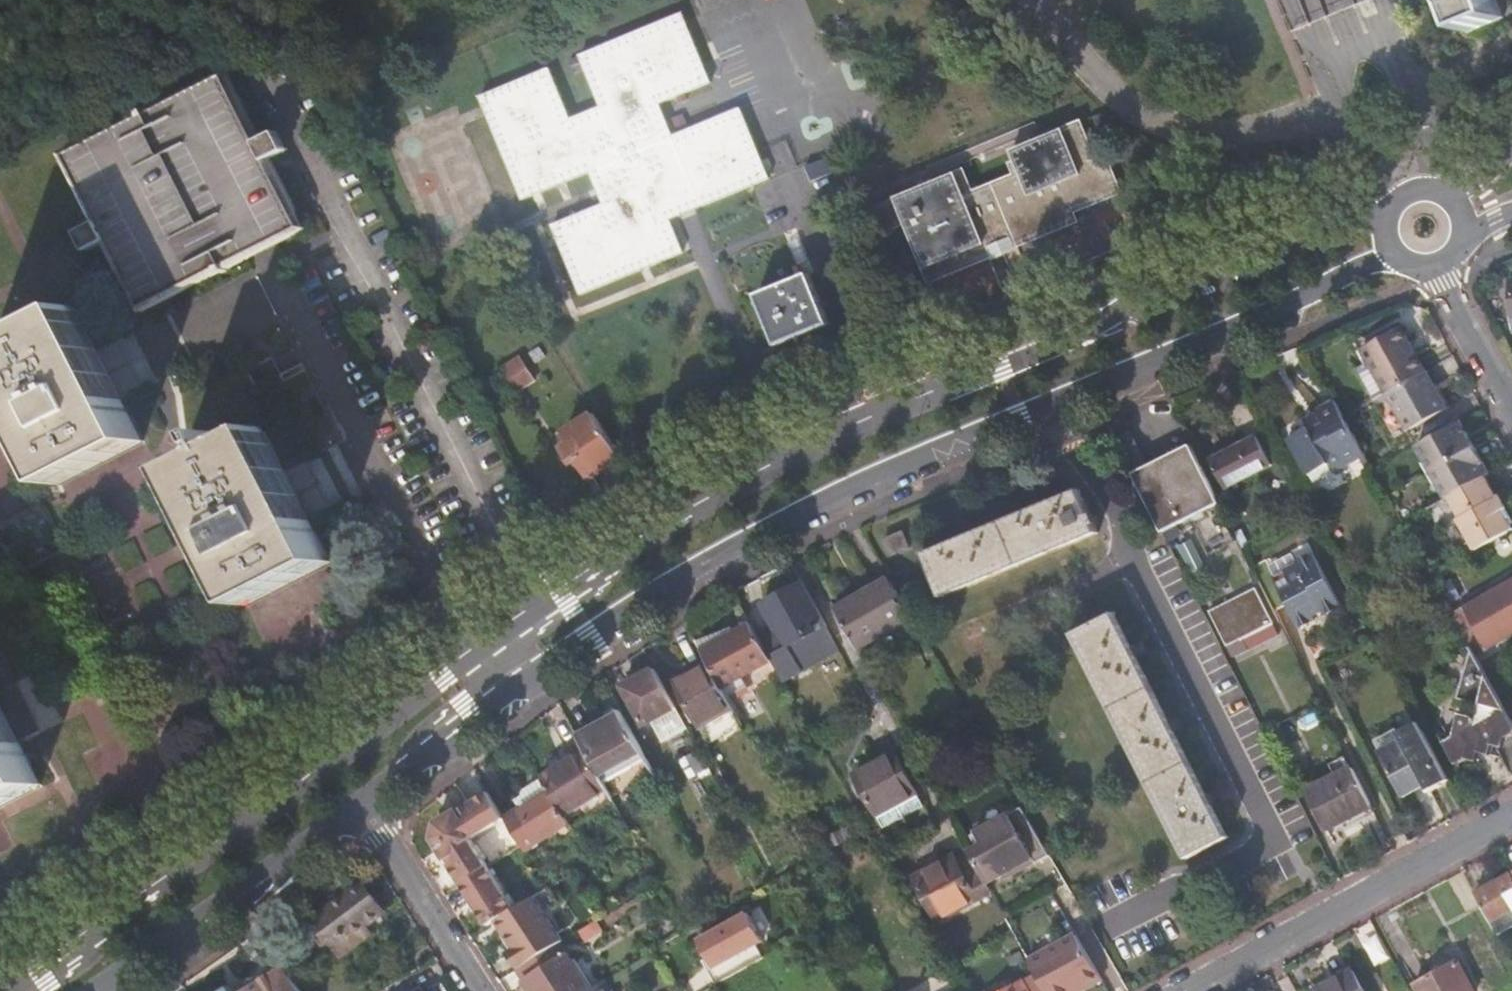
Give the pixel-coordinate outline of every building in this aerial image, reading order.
[(1461,33),(1495,18),(1488,0),(1447,0),(1461,33)] [(551,73),(482,101),(526,203),(592,176),(605,207),(553,229),(583,298),(685,257),(671,223),(771,182),(742,112),(677,140),(663,109),(714,88),(685,19),(583,60),(603,111),(573,123),(551,73)] [(141,124),(65,162),(99,228),(79,238),(89,257),(109,247),(143,313),(301,234),(268,167),(288,156),(279,137),(257,148),(224,82),(149,120),(146,114),(139,118),(141,124)] [(964,171),(875,209),(886,235),(906,227),(931,284),(1076,223),(1072,213),(1121,193),(1109,162),(1098,167),(1080,123),(1013,151),(1023,178),(976,198),(964,171)] [(811,277),(762,297),(781,349),(832,330),(811,277)] [(0,350),(0,375),(59,490),(144,446),(104,367),(74,312),(0,350)] [(1362,348),(1370,362),(1387,393),(1393,390),(1421,375),(1405,345),(1410,342),(1401,327),(1362,348)] [(534,382),(519,360),(503,370),(518,392),(534,382)] [(1357,369),(1374,400),(1382,396),(1387,393),(1370,362),(1357,369)] [(1434,387),(1426,372),(1421,375),(1393,390),(1396,396),(1413,428),(1446,410),(1439,397),(1434,387)] [(1345,417),(1336,401),(1317,411),(1319,414),(1307,421),(1310,426),(1289,438),(1309,476),(1330,464),(1334,471),(1365,453),(1345,417)] [(624,462),(595,417),(567,434),(574,445),(565,451),(576,466),(580,462),(593,481),(624,462)] [(1456,424),(1417,445),(1426,460),(1432,472),(1475,448),(1467,432),(1462,434),(1456,424)] [(263,430),(179,474),(247,609),(334,564),(263,430)] [(1257,435),(1211,459),(1227,489),(1272,465),(1257,435)] [(216,436),(210,440),(216,451),(222,448),(216,436)] [(1190,446),(1135,473),(1165,531),(1192,517),(1204,539),(1228,527),(1217,504),(1219,503),(1190,446)] [(1438,482),(1446,498),(1450,496),(1486,476),(1480,465),(1484,463),(1475,448),(1432,472),(1438,482)] [(1450,496),(1455,505),(1490,485),(1486,476),(1450,496)] [(1455,505),(1461,517),(1459,518),(1476,550),(1511,530),(1511,513),(1508,505),(1502,494),(1497,497),(1490,485),(1455,505)] [(925,553),(923,554),(941,598),(944,597),(943,596),(1095,532),(1095,533),(1097,533),(1094,525),(1098,523),(1095,514),(1091,516),(1079,489),(1078,490),(1078,491),(926,555),(925,553)] [(902,533),(882,541),(889,556),(908,549),(902,533)] [(1252,566),(1274,611),(1287,604),(1299,627),(1310,622),(1308,618),(1323,610),(1324,614),(1342,605),(1315,552),(1298,561),(1299,563),(1273,576),(1268,566),(1265,559),(1252,566)] [(1294,553),(1268,566),(1273,576),(1299,563),(1298,561),(1294,553)] [(911,617),(888,577),(835,609),(857,649),(911,617)] [(800,582),(761,604),(774,627),(774,628),(777,626),(781,633),(763,644),(772,659),(784,680),(802,670),(837,650),(819,617),(820,616),(801,582),(800,582)] [(1463,609),(1485,650),(1511,636),(1511,582),(1463,609)] [(1255,588),(1210,611),(1227,646),(1273,622),(1255,588)] [(1454,614),(1474,650),(1477,655),(1485,650),(1463,609),(1454,614)] [(1115,613),(1072,634),(1073,636),(1074,635),(1188,855),(1187,856),(1188,858),(1229,837),(1228,834),(1227,835),(1115,615),(1116,615),(1115,613)] [(751,622),(702,650),(709,663),(722,687),(772,659),(763,644),(759,636),(751,622)] [(759,636),(763,644),(781,633),(777,626),(774,628),(774,627),(759,636)] [(1446,738),(1459,762),(1469,757),(1479,759),(1482,749),(1491,753),(1494,743),(1511,733),(1511,718),(1505,705),(1477,655),(1474,650),(1461,694),(1482,701),(1479,713),(1464,709),(1457,732),(1446,738)] [(731,706),(732,705),(722,687),(709,663),(676,682),(699,724),(701,723),(709,736),(738,719),(731,706)] [(677,708),(655,668),(624,685),(646,725),(677,708)] [(47,789),(0,701),(0,813),(47,789)] [(586,751),(608,790),(612,797),(656,773),(622,712),(578,736),(586,751)] [(1451,780),(1420,721),(1401,731),(1399,727),(1376,739),(1405,795),(1426,785),(1429,791),(1451,780)] [(699,774),(710,767),(700,749),(689,755),(699,774)] [(586,751),(542,778),(543,778),(548,787),(566,816),(608,790),(586,751)] [(854,776),(877,814),(917,791),(894,753),(854,776)] [(1372,805),(1353,767),(1308,790),(1327,828),(1372,805)] [(563,841),(577,833),(566,816),(548,787),(543,778),(519,795),(518,801),(523,809),(506,819),(526,851),(557,832),(563,841)] [(917,791),(877,814),(884,828),(924,805),(917,791)] [(505,818),(489,792),(460,810),(458,808),(436,822),(433,840),(440,850),(446,861),(448,860),(451,864),(449,865),(450,867),(461,883),(488,866),(485,860),(481,855),(472,839),(505,818)] [(1035,864),(1051,855),(1022,807),(964,841),(970,851),(988,885),(1032,859),(1035,864)] [(991,891),(988,885),(970,851),(957,859),(955,857),(916,879),(939,920),(991,891)] [(477,909),(488,926),(496,920),(516,908),(513,905),(507,895),(495,876),(491,870),(488,866),(461,883),(477,909)] [(496,867),(491,870),(495,876),(500,873),(496,867)] [(1477,892),(1500,935),(1511,928),(1511,873),(1477,892)] [(338,888),(334,890),(355,922),(379,903),(358,876),(339,889),(338,888)] [(355,922),(334,890),(309,909),(338,948),(351,938),(345,930),(355,922)] [(565,929),(541,892),(516,908),(496,920),(511,944),(508,946),(511,951),(521,968),(563,942),(558,933),(565,929)] [(507,895),(513,905),(518,902),(511,892),(507,895)] [(717,984),(766,958),(759,945),(765,942),(750,913),(700,940),(710,957),(715,967),(710,970),(717,984)] [(600,931),(595,922),(582,930),(587,939),(600,931)] [(1078,936),(1031,962),(1047,990),(1076,990),(1086,985),(1089,990),(1104,981),(1078,936)] [(563,942),(521,968),(535,990),(588,990),(592,988),(563,942)] [(1016,971),(1028,964),(1021,952),(1009,959),(1016,971)] [(1465,960),(1411,985),(1414,990),(1479,990),(1465,960)] [(241,990),(306,990),(289,963),(241,990)] [(1309,987),(1312,990),(1366,990),(1354,969),(1337,978),(1334,973),(1309,987)] [(607,979),(592,988),(588,990),(614,990),(607,979)] [(1007,990),(1032,990),(1026,980),(1007,990)]
